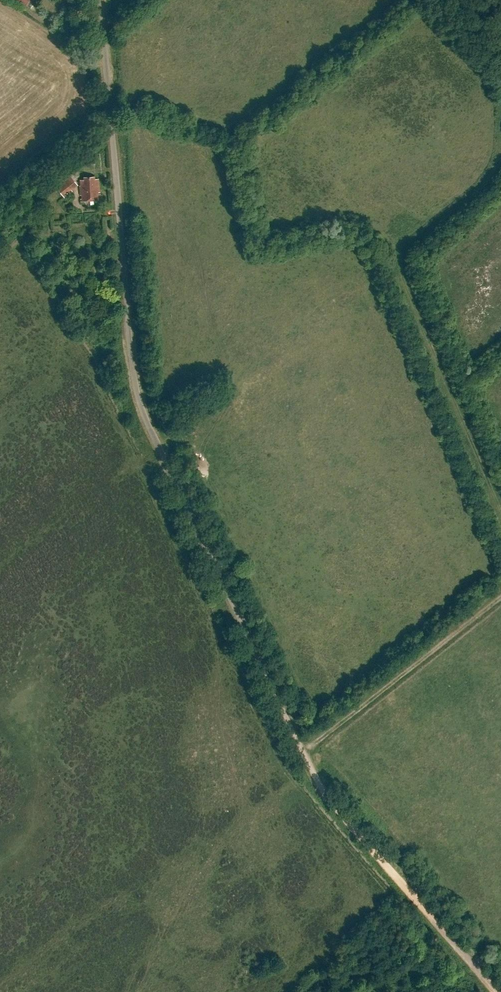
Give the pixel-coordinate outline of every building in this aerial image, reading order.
[(62,196),(77,185),(70,176),(55,187),(62,196)] [(80,181),(80,185),(79,186),(80,201),(87,200),(88,206),(96,205),(96,199),(100,199),(98,179),(94,179),(94,176),(84,177),(84,180),(80,181)]
